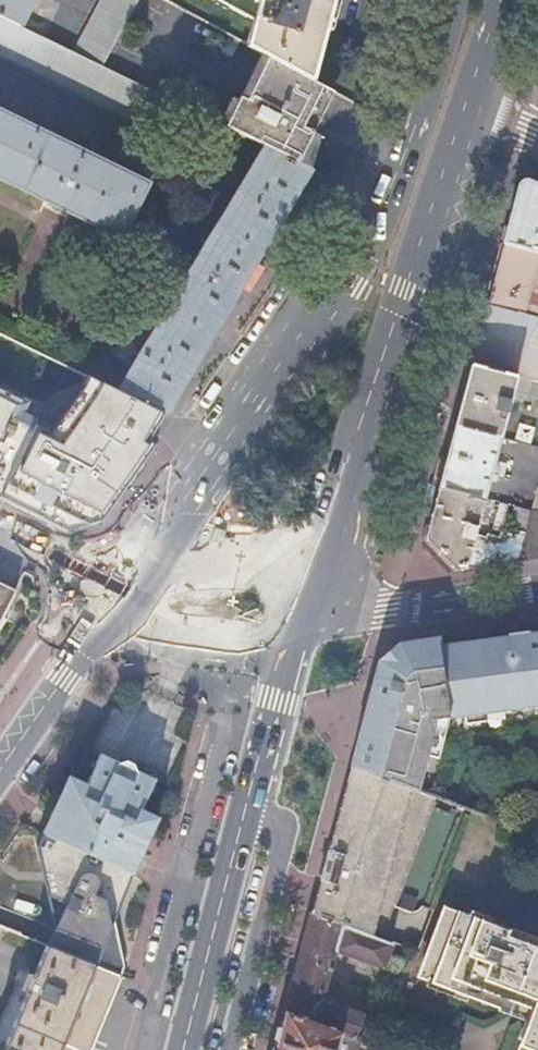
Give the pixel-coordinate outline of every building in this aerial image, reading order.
[(75,52),(22,25),(34,0),(0,0),(0,51),(176,139),(191,109),(161,95),(104,66),(139,0),(103,0),(75,52)] [(263,52),(270,56),(312,79),(334,0),(167,0),(263,52)] [(263,52),(240,95),(248,98),(270,56),(263,52)] [(314,131),(335,91),(312,79),(270,56),(248,98),(240,95),(176,64),(161,95),(191,109),(253,139),(298,161),(315,169),(322,136),(314,131)] [(55,199),(53,204),(68,211),(70,206),(123,233),(146,186),(89,158),(90,155),(84,151),(82,154),(0,114),(0,172),(55,199)] [(137,399),(154,407),(298,161),(253,139),(150,315),(139,319),(142,329),(109,385),(137,399)] [(522,184),(518,184),(516,184),(513,187),(497,245),(537,256),(537,191),(522,184)] [(497,245),(465,368),(510,379),(537,386),(537,256),(497,245)] [(465,368),(419,539),(450,572),(537,560),(537,471),(522,535),(510,531),(508,537),(497,534),(496,539),(482,535),(481,539),(469,536),(471,529),(477,530),(478,524),(473,523),(483,481),(489,483),(490,477),(485,475),(503,402),(510,403),(512,398),(505,396),(510,379),(465,368)] [(0,429),(0,480),(3,481),(23,440),(0,429)] [(0,583),(0,631),(7,620),(4,618),(17,591),(0,583)] [(530,634),(530,633),(512,635),(512,637),(441,647),(440,639),(401,644),(379,664),(377,668),(352,766),(419,791),(429,754),(434,733),(432,719),(449,717),(465,715),(516,708),(537,705),(537,633),(530,634)] [(517,716),(516,708),(465,715),(466,723),(517,716)] [(439,757),(449,717),(432,719),(434,733),(429,754),(439,757)] [(45,834),(134,875),(152,833),(159,818),(142,810),(156,780),(100,755),(87,786),(70,778),(63,793),(45,834)] [(352,766),(312,915),(383,942),(437,798),(419,791),(352,766)] [(50,946),(125,975),(129,965),(110,882),(133,877),(134,875),(45,834),(39,850),(42,862),(53,897),(55,896),(55,897),(56,898),(57,899),(58,900),(59,901),(69,905),(50,946)] [(427,959),(537,1001),(537,949),(486,929),(464,921),(444,914),(427,959)] [(464,921),(486,929),(489,922),(467,914),(464,921)] [(385,969),(393,946),(383,942),(312,915),(286,1013),(343,1035),(356,1041),(364,1016),(323,1000),(336,954),(385,969)] [(103,1025),(125,975),(50,946),(38,974),(33,972),(25,990),(30,992),(28,997),(103,1025)] [(427,959),(420,978),(429,981),(472,997),(500,1008),(502,1003),(537,1016),(537,1001),(427,959)] [(472,997),(429,981),(427,988),(470,1004),(472,997)] [(103,1025),(28,997),(16,1023),(0,1016),(0,1049),(92,1049),(103,1025)] [(500,1008),(498,1013),(525,1023),(518,1041),(523,1043),(529,1026),(535,1028),(537,1019),(537,1016),(502,1003),(500,1008)] [(276,1049),(356,1049),(347,1047),(347,1048),(340,1045),(343,1035),(286,1013),(276,1049)] [(535,1028),(529,1026),(523,1043),(520,1049),(537,1049),(537,1019),(535,1028)]
